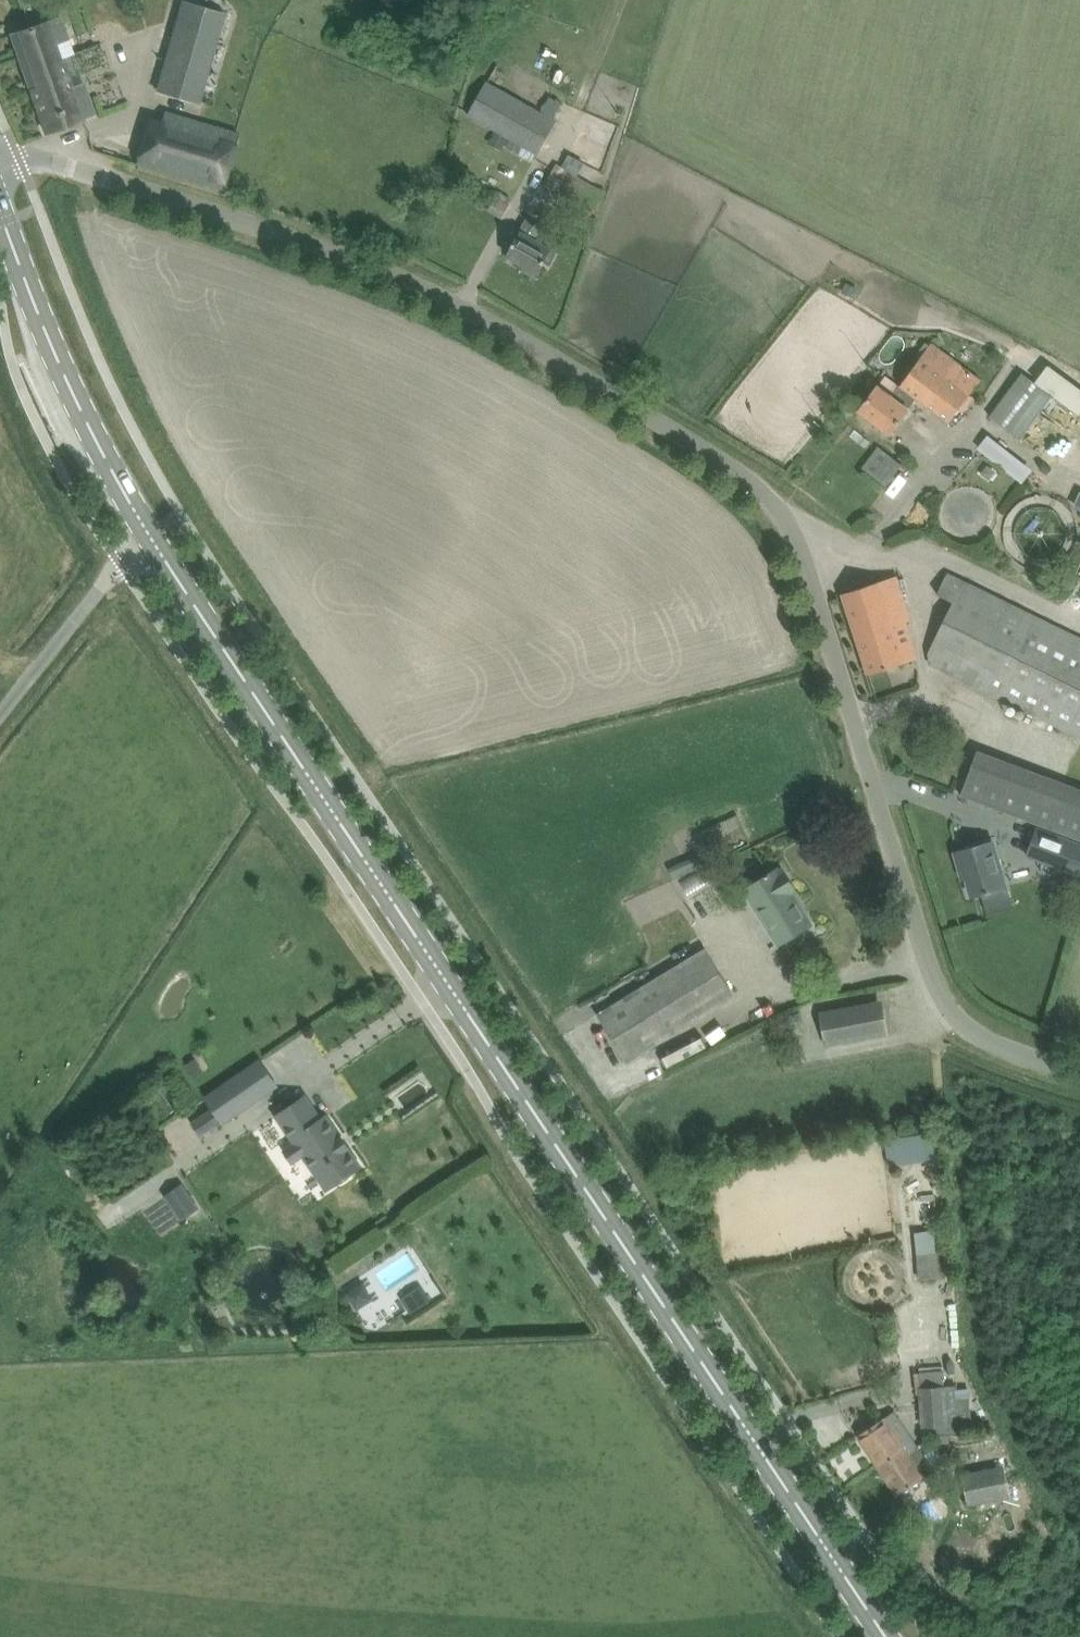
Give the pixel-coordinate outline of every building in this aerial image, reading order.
[(199,101),(205,80),(224,13),(183,1),(157,89),(199,101)] [(46,132),(83,119),(82,117),(94,113),(84,84),(72,88),(62,58),(74,54),(61,17),(12,34),(46,132)] [(558,119),(487,79),(468,112),(512,137),(507,145),(533,160),(538,152),(558,119)] [(222,188),(238,133),(164,111),(161,122),(149,118),(136,163),(222,188)] [(606,191),(557,163),(546,183),(599,212),(606,191)] [(551,250),(557,254),(572,227),(553,216),(548,225),(544,223),(542,225),(528,217),(507,255),(525,265),(523,269),(537,276),(551,250)] [(847,282),(841,291),(846,294),(853,298),(858,289),(852,285),(847,282)] [(890,434),(903,416),(918,397),(951,422),(982,378),(932,341),(892,395),(878,385),(859,411),(890,434)] [(989,416),(1021,439),(1048,402),(1053,394),(1078,412),(1079,410),(1079,387),(1047,362),(1034,380),(1022,371),(989,416)] [(1031,467),(991,434),(980,447),(1021,480),(1031,467)] [(893,476),(902,463),(879,446),(863,467),(886,484),(892,476),(893,476)] [(949,672),(1079,736),(1079,637),(967,582),(947,573),(938,593),(954,601),(929,652),(930,662),(949,672)] [(869,673),(918,658),(905,613),(909,612),(897,575),(843,593),(869,673)] [(1022,817),(1079,839),(1079,797),(975,758),(961,795),(1022,817)] [(1037,826),(1026,856),(1079,876),(1079,842),(1037,826)] [(972,895),(1006,886),(993,841),(956,852),(961,869),(964,868),(972,895)] [(663,878),(691,863),(685,851),(656,865),(663,878)] [(669,875),(674,892),(704,884),(699,866),(669,875)] [(782,941),(793,934),(811,923),(789,886),(791,885),(780,867),(770,874),(769,873),(748,886),(782,941)] [(627,1061),(645,1050),(737,994),(708,946),(598,1014),(627,1061)] [(888,1033),(884,1011),(883,1011),(882,1008),(880,1005),(877,1003),(874,1002),(870,1002),(821,1011),(827,1044),(888,1033)] [(203,1069),(195,1057),(187,1063),(195,1075),(203,1069)] [(201,1134),(222,1120),(223,1121),(277,1085),(260,1061),(207,1097),(213,1106),(192,1121),(201,1134)] [(327,1188),(337,1181),(342,1182),(349,1177),(350,1173),(360,1166),(348,1148),(349,1147),(341,1136),(340,1137),(326,1116),(321,1119),(305,1097),(278,1115),(327,1188)] [(182,1182),(165,1195),(182,1219),(199,1207),(182,1182)] [(367,1291),(411,1273),(402,1250),(358,1269),(367,1291)] [(918,1252),(919,1279),(938,1279),(938,1252),(918,1252)] [(334,1290),(345,1308),(361,1298),(351,1281),(334,1290)] [(401,1314),(419,1300),(404,1281),(386,1295),(401,1314)] [(900,1336),(895,1308),(888,1309),(892,1338),(900,1336)] [(957,1383),(944,1384),(943,1370),(920,1372),(924,1426),(960,1424),(959,1414),(963,1413),(962,1395),(958,1395),(957,1383)] [(876,1424),(858,1436),(877,1464),(902,1448),(911,1442),(891,1413),(876,1424)] [(902,1448),(877,1464),(898,1494),(916,1482),(931,1472),(915,1447),(912,1444),(911,1442),(902,1448)] [(1003,1464),(962,1473),(969,1505),(1010,1496),(1003,1464)]
